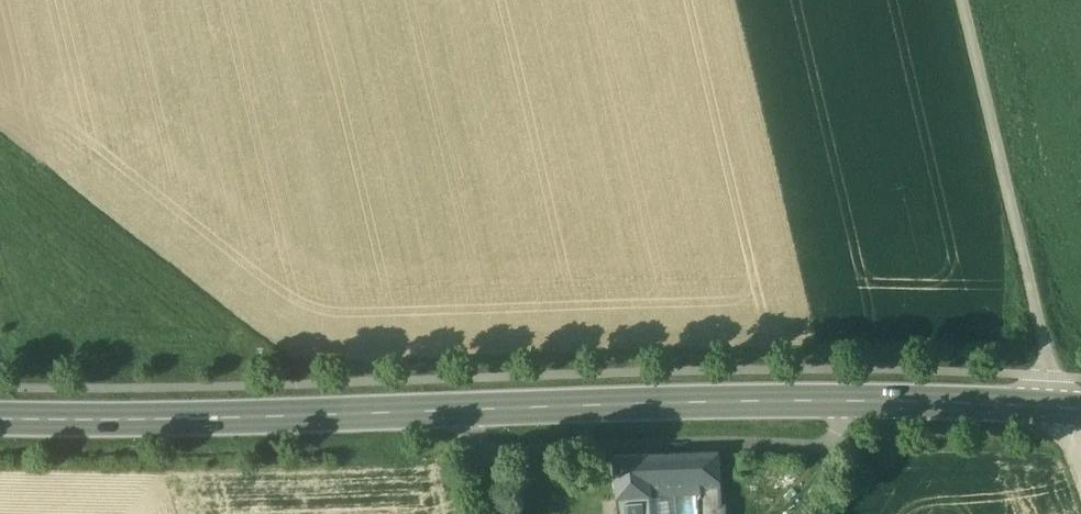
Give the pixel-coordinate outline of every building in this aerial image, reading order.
[(615,457),(620,513),(653,513),(652,499),(650,477),(669,477),(702,477),(702,496),(720,496),(718,453),(615,457)] [(669,477),(650,477),(652,499),(659,498),(658,494),(670,494),(669,477)] [(702,496),(702,513),(726,513),(726,506),(721,506),(720,496),(702,496)]
